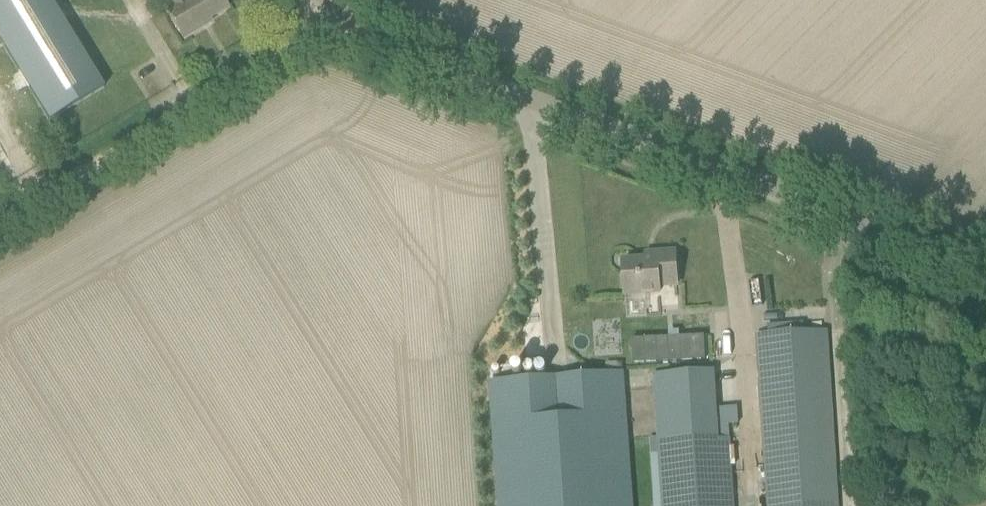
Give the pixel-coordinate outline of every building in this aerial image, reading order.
[(49,122),(104,88),(50,0),(0,0),(0,42),(49,122)] [(165,9),(184,38),(202,27),(201,24),(225,9),(220,0),(166,0),(170,6),(165,9)] [(642,231),(628,269),(685,290),(699,252),(642,231)] [(826,330),(757,334),(768,505),(837,505),(826,330)] [(706,338),(634,342),(635,366),(707,362),(706,338)] [(664,505),(733,505),(730,466),(741,466),(740,447),(729,447),(728,438),(720,438),(719,424),(738,423),(737,408),(712,409),(710,370),(655,374),(664,505)] [(623,375),(489,385),(498,505),(632,505),(623,375)]
